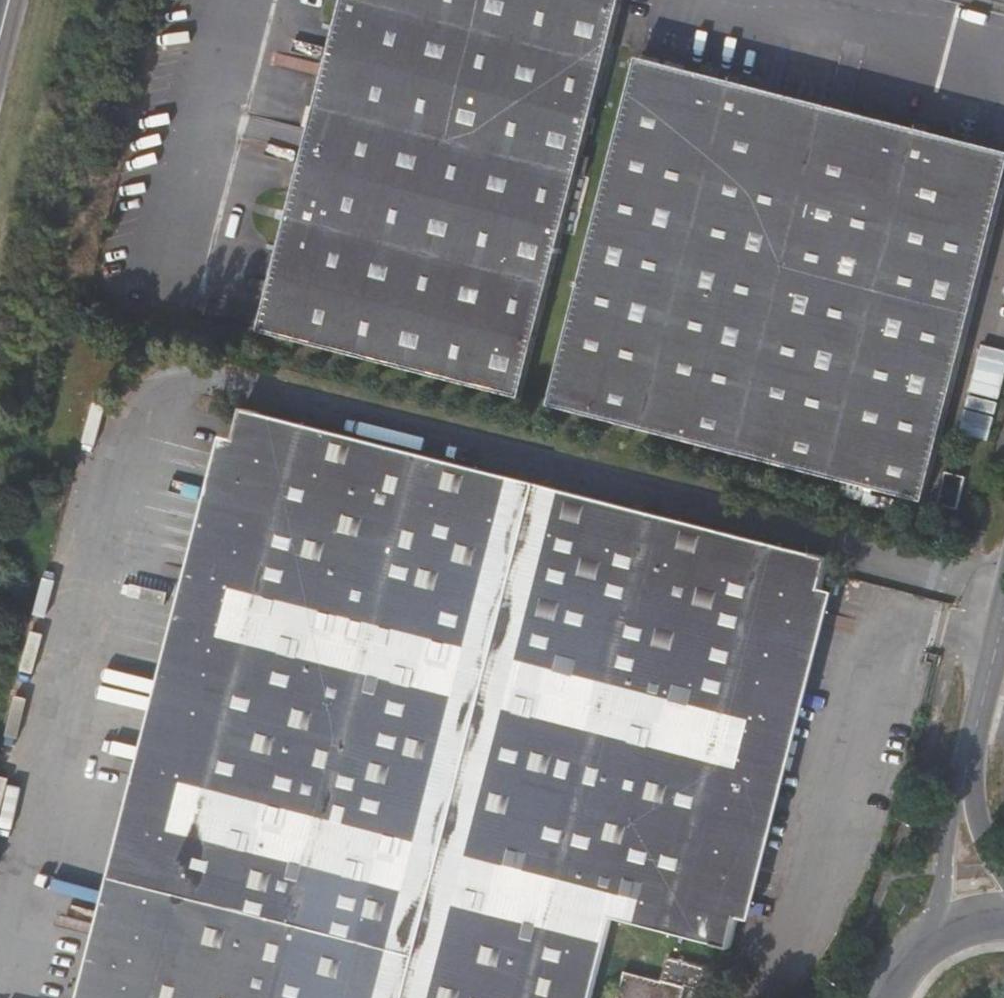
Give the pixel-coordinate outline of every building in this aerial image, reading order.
[(355,9),(304,205),(298,229),(271,334),(523,398),(624,0),(357,0),(355,9)] [(357,0),(348,0),(347,7),(355,9),(357,0)] [(926,497),(1003,195),(1003,155),(637,60),(549,400),(926,497)] [(290,226),(298,229),(304,205),(296,203),(290,226)] [(613,916),(732,946),(830,553),(240,408),(93,997),(592,997),(613,916)] [(959,507),(967,475),(947,469),(938,501),(959,507)] [(708,965),(670,955),(663,981),(624,971),(617,997),(683,997),(687,986),(700,990),(708,965)]
